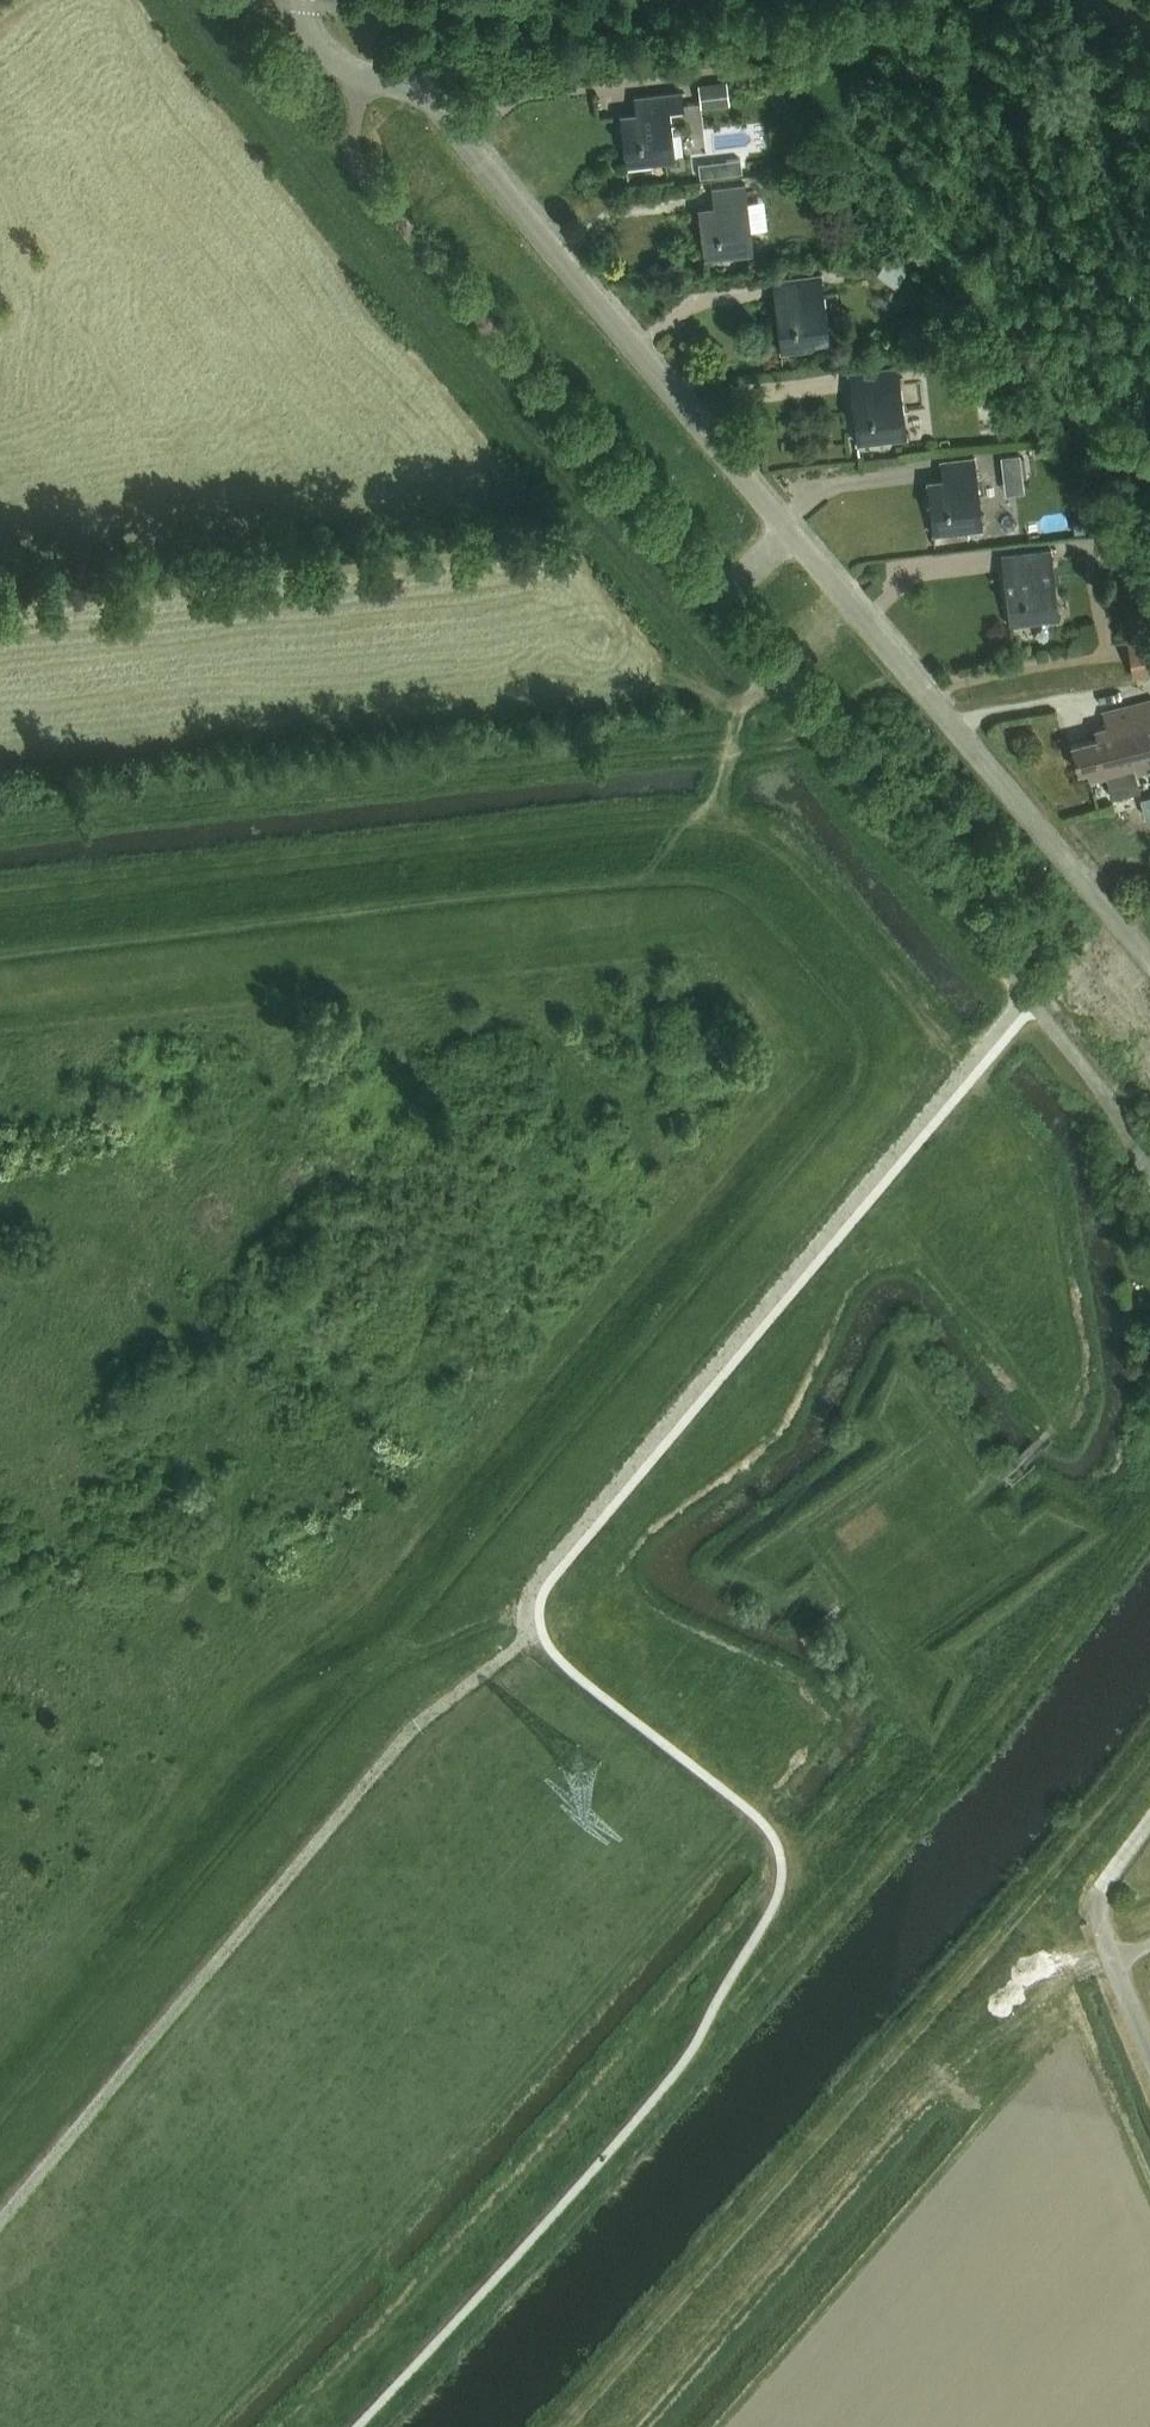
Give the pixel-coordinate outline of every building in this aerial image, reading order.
[(701,107),(730,103),(727,80),(699,83),(701,107)] [(670,110),(681,109),(679,91),(634,96),(636,113),(620,114),(625,166),(675,160),(670,110)] [(740,158),(726,159),(727,175),(741,174),(740,158)] [(705,259),(754,254),(747,182),(711,185),(713,206),(699,207),(705,259)] [(886,259),(877,273),(896,285),(905,271),(898,261),(886,259)] [(791,297),(775,299),(781,350),(831,344),(823,272),(788,276),(791,297)] [(857,442),(907,436),(899,364),(864,367),(867,388),(851,390),(857,442)] [(1020,453),(1001,455),(1003,473),(1022,471),(1020,453)] [(933,533),(983,528),(975,455),(941,459),(943,479),(927,480),(933,533)] [(1084,521),(1072,523),(1074,533),(1085,531),(1084,521)] [(1019,572),(1003,573),(1009,624),(1060,619),(1052,547),(1017,551),(1019,572)] [(1149,674),(1149,646),(1130,649),(1134,676),(1149,674)] [(1149,770),(1149,699),(1130,704),(1134,718),(1095,728),(1097,737),(1071,743),(1078,769),(1087,767),(1090,778),(1107,774),(1108,780),(1128,775),(1149,770)] [(1128,775),(1108,780),(1112,797),(1133,792),(1128,775)]
